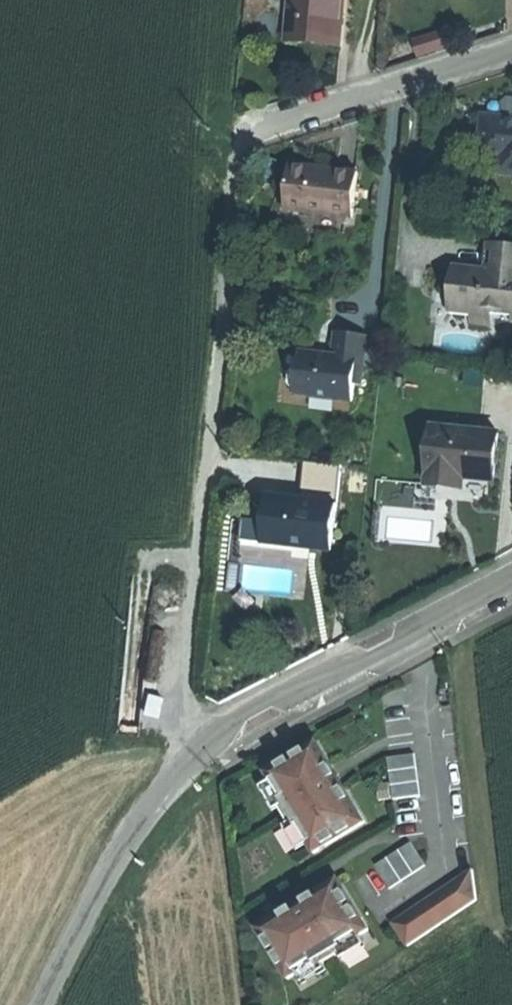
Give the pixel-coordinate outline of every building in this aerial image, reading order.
[(288,37),(314,40),(341,42),(345,0),(291,0),(288,37)] [(452,31),(414,43),(418,55),(456,43),(452,31)] [(511,174),(511,121),(503,121),(504,118),(484,116),(481,142),(501,144),(500,158),(499,173),(511,174)] [(480,156),(500,158),(501,144),(481,142),(480,156)] [(291,165),(286,210),(353,218),(358,172),(324,168),(291,165)] [(490,243),(487,272),(486,280),(452,276),(448,312),(469,315),(483,316),(484,311),(491,312),(502,313),(511,314),(510,322),(511,322),(511,246),(490,243)] [(452,276),(486,280),(487,272),(469,270),(453,268),(452,276)] [(489,327),(491,312),(484,311),(483,316),(469,315),(468,325),(489,327)] [(317,354),(300,351),(298,368),(295,368),(290,373),(289,383),(292,389),(295,389),(295,394),(307,396),(352,401),(354,383),(356,368),(362,368),(366,336),(336,332),(333,355),(330,355),(329,359),(321,358),(317,354)] [(432,420),(426,477),(462,481),(464,471),(475,472),(493,474),(498,428),(432,420)] [(263,487),(259,534),(298,538),(325,540),(329,493),(263,487)] [(292,757),(266,772),(282,799),(281,806),(292,825),(299,826),(315,854),(366,823),(345,788),(343,789),(332,770),(334,768),(317,741),(292,757)] [(415,755),(388,759),(394,800),(421,796),(415,755)] [(411,844),(376,866),(391,889),(426,867),(411,844)] [(393,923),(408,947),(477,901),(473,870),(393,923)] [(285,912),(258,928),(289,979),(316,963),(323,965),(341,953),(343,947),(370,930),(356,907),(339,879),(304,900),(306,902),(286,914),(285,912)]
